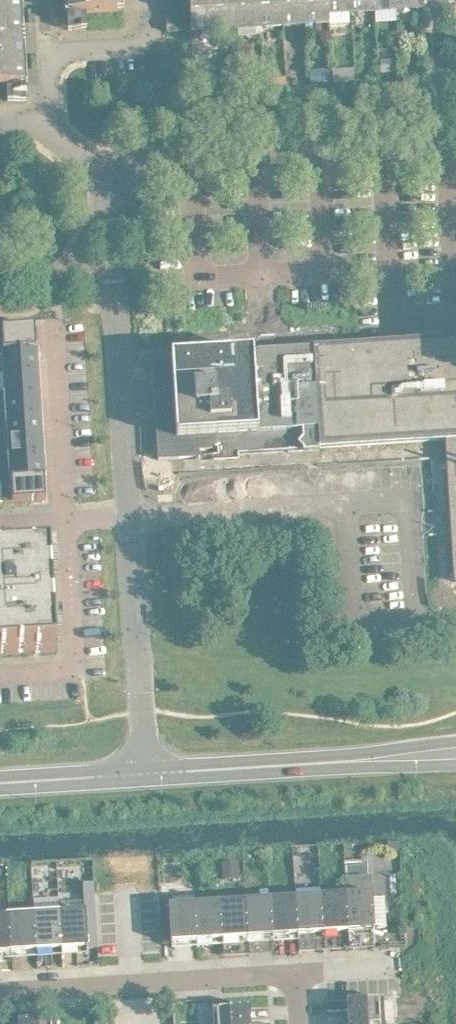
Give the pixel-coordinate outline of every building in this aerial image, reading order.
[(10,84),(26,83),(29,83),(28,66),(28,60),(30,60),(30,58),(28,58),(27,52),(26,21),(25,7),(24,0),(0,0),(0,85),(10,84)] [(71,12),(74,12),(90,11),(123,9),(126,8),(125,0),(70,0),(71,12)] [(194,13),(194,24),(195,28),(196,28),(241,25),(240,0),(193,0),(194,13)] [(241,25),(242,35),(262,34),(261,23),(287,22),(285,0),(240,0),(241,25)] [(287,22),(331,19),(333,18),(332,10),(331,0),(285,0),(287,22)] [(332,10),(333,18),(333,24),(354,23),(353,9),(378,8),(378,4),(377,0),(331,0),(332,10)] [(194,13),(170,15),(171,29),(195,28),(194,24),(194,13)] [(400,57),(384,58),(385,72),(401,71),(400,57)] [(429,58),(429,69),(439,69),(438,57),(429,58)] [(358,67),(348,67),(348,80),(359,80),(358,67)] [(290,75),(275,76),(276,84),(291,83),(290,75)] [(0,327),(0,349),(40,347),(38,324),(0,327)] [(0,349),(0,350),(7,350),(8,370),(41,368),(40,347),(0,349)] [(0,392),(0,393),(42,390),(41,368),(8,370),(9,391),(0,392)] [(0,393),(0,396),(1,414),(44,411),(42,390),(0,393)] [(44,411),(1,414),(3,436),(45,433),(44,411)] [(45,433),(3,436),(4,457),(47,455),(45,433)] [(47,455),(4,457),(4,458),(9,458),(10,478),(5,478),(5,479),(48,476),(47,455)] [(48,476),(5,479),(7,501),(49,499),(48,476)] [(53,551),(0,554),(0,653),(38,650),(39,651),(40,651),(40,650),(59,649),(53,551)] [(242,860),(225,861),(226,878),(243,877),(242,860)] [(97,881),(86,881),(87,899),(88,909),(89,909),(91,946),(101,946),(97,881)] [(272,887),(264,888),(264,895),(272,895),(272,887)] [(374,893),(349,894),(352,929),(376,927),(376,929),(378,928),(388,928),(386,900),(376,900),(376,891),(374,891),(374,893)] [(332,895),(324,896),(326,930),(352,929),(349,894),(332,895)] [(324,896),(299,897),(301,932),(326,930),(324,896)] [(299,897),(274,899),(276,934),(301,932),(299,897)] [(274,899),(249,900),(251,935),(276,934),(274,899)] [(249,900),(224,902),(226,937),(251,935),(249,900)] [(224,902),(199,903),(201,938),(226,937),(224,902)] [(201,938),(199,903),(174,905),(174,904),(172,904),(175,941),(176,941),(176,940),(201,938)] [(88,910),(63,912),(65,947),(90,945),(90,946),(91,946),(89,909),(88,909),(88,910)] [(63,912),(38,913),(40,948),(65,947),(63,912)] [(38,913),(12,915),(15,950),(40,948),(38,913)] [(0,916),(0,951),(15,950),(12,915),(0,916)] [(352,1023),(372,1023),(387,1023),(385,998),(387,998),(386,997),(349,999),(349,1000),(330,1001),(330,1009),(351,1008),(352,1023)] [(218,1023),(274,1023),(274,1022),(253,1023),(252,1007),(253,1007),(253,1005),(216,1008),(216,1009),(217,1009),(218,1023)]
